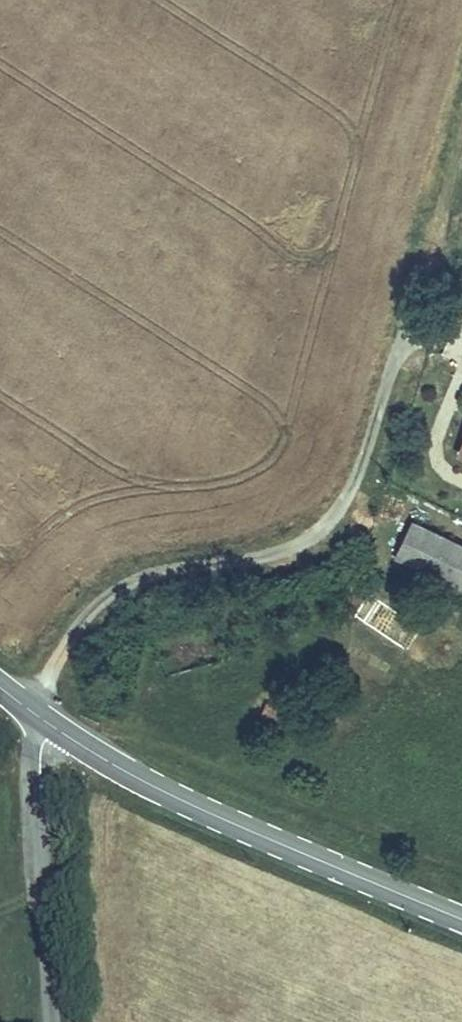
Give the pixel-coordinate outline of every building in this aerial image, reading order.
[(411,560),(461,586),(461,540),(427,524),(411,560)]
